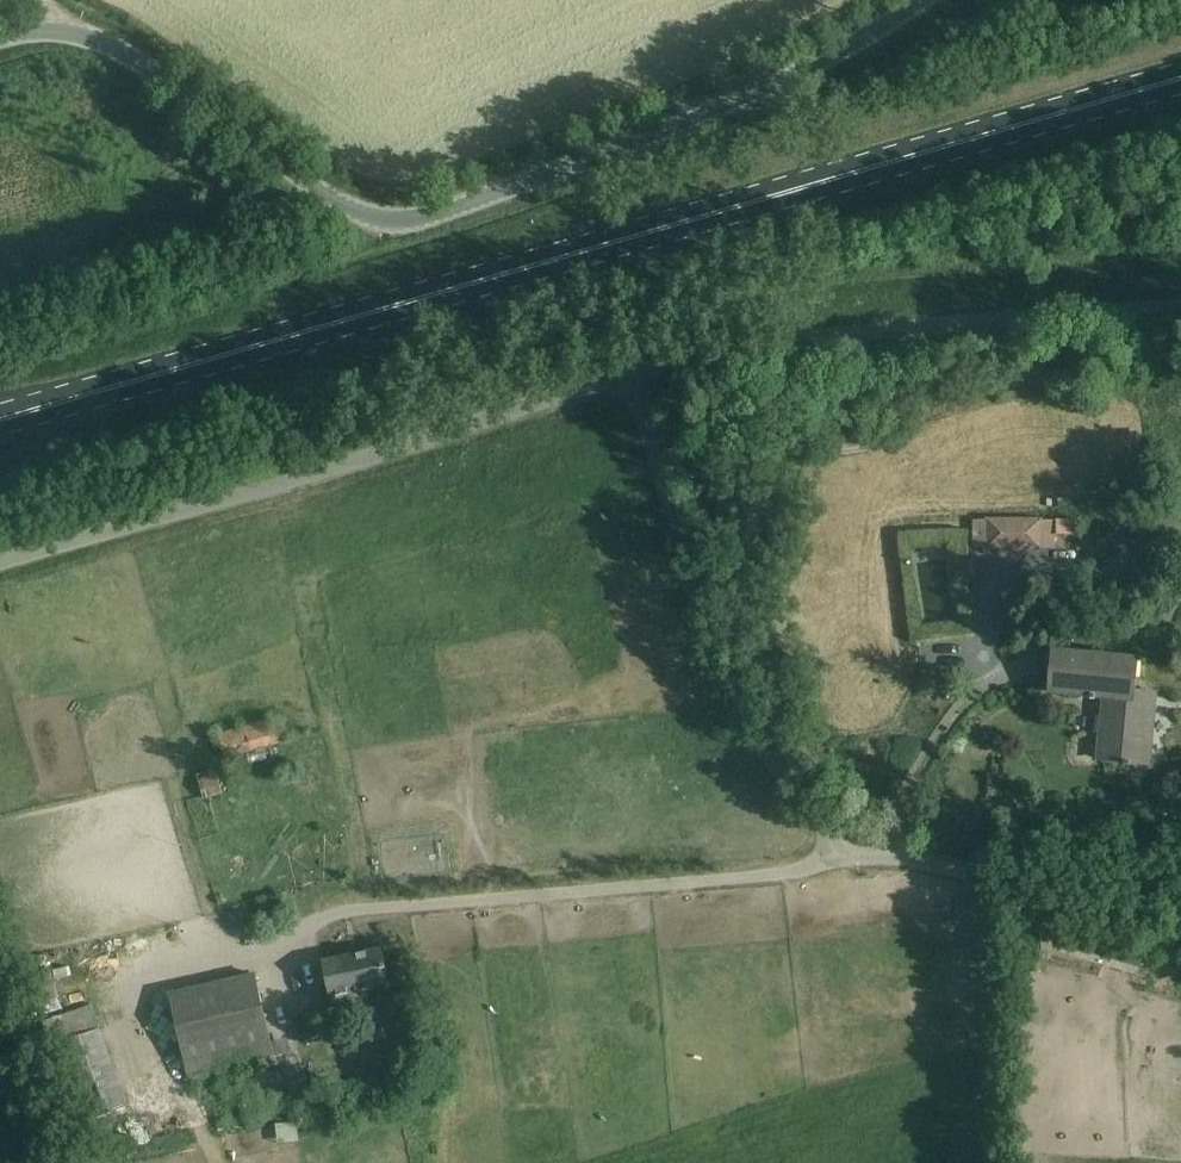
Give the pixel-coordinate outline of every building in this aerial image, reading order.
[(1099,508),(994,508),(994,540),(1074,541),(1075,526),(1099,526),(1099,508)] [(1097,760),(1148,765),(1155,695),(1133,693),(1137,661),(1054,652),(1050,693),(1107,698),(1101,759),(1098,758),(1097,760)] [(224,760),(279,744),(272,720),(217,736),(224,760)] [(235,758),(216,764),(223,787),(241,781),(235,758)] [(204,799),(223,793),(216,770),(197,776),(204,799)] [(366,990),(388,986),(381,950),(324,962),(333,1008),(367,1000),(366,990)] [(273,1056),(255,975),(169,995),(188,1076),(273,1056)]
